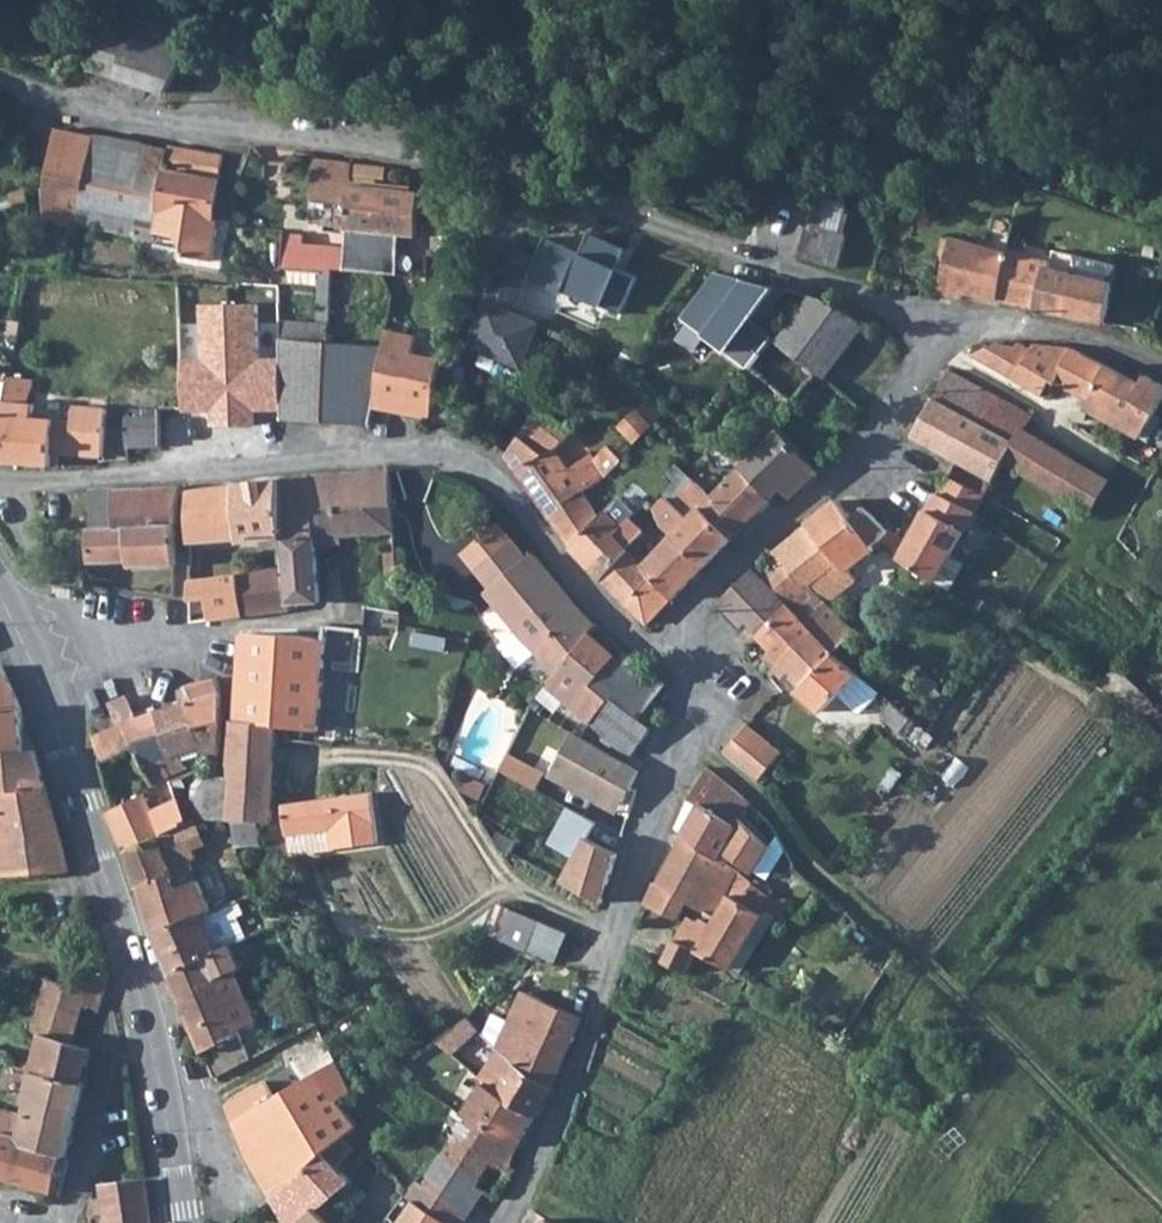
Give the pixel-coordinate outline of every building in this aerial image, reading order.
[(171,97),(204,34),(139,1),(119,39),(102,70),(171,97)] [(64,132),(58,195),(75,194),(77,204),(135,216),(135,175),(102,165),(105,139),(64,132)] [(144,177),(147,177),(153,147),(105,139),(102,165),(135,175),(135,216),(144,177)] [(176,152),(174,169),(199,174),(203,149),(178,145),(176,152)] [(176,152),(153,147),(147,177),(171,183),(174,169),(176,152)] [(199,174),(174,169),(171,183),(165,210),(163,222),(160,233),(182,237),(189,248),(188,256),(218,262),(224,229),(219,221),(231,155),(203,149),(199,174)] [(322,166),(319,187),(356,191),(359,171),(322,166)] [(359,171),(356,191),(391,195),(393,173),(359,170),(359,171)] [(147,177),(144,177),(135,216),(163,222),(165,210),(171,183),(147,177)] [(356,191),(319,187),(316,223),(352,230),(356,191)] [(350,246),(347,265),(398,271),(402,241),(419,244),(424,198),(391,195),(356,191),(352,230),(351,238),(350,246)] [(75,194),(58,195),(59,210),(61,210),(77,210),(77,204),(75,194)] [(90,229),(92,221),(77,210),(61,210),(90,229)] [(90,229),(61,210),(61,223),(89,231),(90,229)] [(973,298),(999,306),(1012,252),(1024,218),(1006,213),(996,247),(960,236),(942,298),(967,303),(973,298)] [(537,274),(631,310),(648,270),(633,263),(641,246),(599,227),(589,247),(558,231),(537,274)] [(347,265),(350,246),(309,240),(309,231),(294,229),(294,262),(346,274),(347,265)] [(808,263),(851,276),(858,244),(816,233),(808,263)] [(1060,254),(1057,262),(1012,252),(999,306),(1107,331),(1125,271),(1060,254)] [(472,346),(531,369),(553,318),(523,305),(537,274),(508,259),(472,346)] [(346,274),(294,262),(293,272),(346,279),(346,276),(346,274)] [(398,282),(398,271),(347,265),(346,274),(346,276),(387,281),(398,282)] [(733,278),(693,321),(755,371),(782,339),(766,326),(789,291),(763,283),(752,293),(733,278)] [(248,321),(249,286),(194,283),(193,388),(218,389),(218,412),(216,449),(244,450),(245,359),(248,321)] [(782,339),(755,371),(803,409),(829,377),(835,382),(874,328),(834,305),(818,300),(786,343),(782,339)] [(16,320),(14,332),(24,334),(27,322),(16,320)] [(388,373),(393,374),(444,381),(449,359),(420,355),(424,337),(396,332),(393,348),(388,373)] [(291,364),(290,418),(331,421),(339,343),(292,339),(291,364)] [(339,343),(331,421),(377,425),(388,373),(393,348),(339,343)] [(1047,400),(1052,403),(1059,390),(1066,375),(1040,356),(1028,350),(1024,355),(1005,351),(980,361),(1047,400)] [(1040,356),(1066,375),(1079,354),(1043,351),(1040,356)] [(1149,443),(1159,424),(1161,419),(1161,388),(1153,382),(1149,388),(1079,354),(1066,375),(1059,390),(1097,408),(1093,414),(1149,443)] [(444,381),(393,374),(386,411),(439,418),(444,381)] [(939,403),(980,426),(996,398),(956,375),(939,403)] [(38,381),(13,378),(11,383),(10,390),(4,406),(0,405),(0,461),(67,465),(68,452),(111,455),(113,405),(81,403),(79,420),(41,417),(41,404),(35,403),(38,381)] [(4,406),(10,390),(0,387),(0,405),(4,406)] [(218,412),(218,389),(193,388),(193,410),(218,412)] [(1040,423),(996,398),(980,426),(1024,450),(1033,435),(1040,423)] [(986,509),(1014,468),(1024,450),(980,426),(939,403),(918,439),(962,466),(950,487),(986,509)] [(574,548),(604,518),(585,494),(593,487),(608,473),(574,427),(542,405),(508,456),(574,548)] [(193,410),(168,409),(168,417),(168,447),(192,448),(216,449),(218,412),(193,410)] [(637,410),(636,435),(656,436),(658,412),(637,410)] [(168,447),(168,417),(135,416),(135,447),(168,447)] [(799,501),(828,476),(790,432),(759,458),(791,490),(799,501)] [(1024,450),(1014,468),(1092,516),(1095,518),(1113,487),(1033,435),(1024,450)] [(617,446),(604,458),(613,469),(627,457),(617,446)] [(759,458),(749,467),(781,500),(791,490),(759,458)] [(324,604),(319,548),(319,530),(392,523),(391,504),(398,503),(395,467),(317,475),(281,481),(286,537),(288,569),(288,584),(292,592),(294,601),(293,607),(317,605),(324,604)] [(781,500),(749,467),(719,496),(698,475),(669,500),(665,497),(657,506),(680,531),(715,568),(781,500)] [(244,537),(245,541),(286,537),(281,481),(241,486),(244,537)] [(133,562),(133,568),(178,565),(177,530),(187,486),(99,490),(99,529),(94,529),(95,563),(133,562)] [(241,486),(196,488),(195,542),(244,537),(241,486)] [(908,561),(907,563),(941,584),(986,509),(950,487),(913,551),(891,537),(885,546),(908,561)] [(398,503),(391,504),(392,523),(393,534),(400,534),(398,503)] [(828,601),(836,610),(862,585),(856,577),(884,553),(879,548),(888,534),(870,513),(857,521),(842,505),(813,529),(819,536),(816,538),(845,572),(822,596),(828,601)] [(635,516),(631,520),(626,525),(613,509),(604,518),(574,548),(602,577),(635,546),(651,532),(635,516)] [(393,534),(392,523),(319,530),(319,548),(343,546),(342,537),(393,534)] [(673,538),(665,529),(657,537),(652,543),(659,550),(648,561),(684,598),(715,568),(680,531),(673,538)] [(461,558),(492,590),(508,575),(522,560),(492,530),(461,558)] [(652,543),(657,537),(651,532),(635,546),(648,561),(659,550),(652,543)] [(845,572),(816,538),(785,561),(822,596),(845,572)] [(684,598),(648,561),(635,546),(602,577),(653,628),(672,610),(684,598)] [(522,560),(508,575),(516,584),(540,564),(530,552),(522,560)] [(389,555),(390,569),(402,568),(401,554),(389,555)] [(819,636),(844,657),(865,636),(836,610),(820,625),(812,616),(828,601),(822,596),(785,561),(762,579),(796,612),(767,641),(779,655),(775,660),(778,664),(770,672),(772,675),(819,636)] [(492,590),(485,597),(518,631),(565,592),(549,575),(540,564),(516,584),(508,575),(492,590)] [(247,573),(236,575),(238,618),(293,610),(293,607),(294,601),(292,592),(288,584),(288,569),(247,573)] [(796,612),(762,579),(757,573),(725,607),(746,629),(753,624),(767,641),(796,612)] [(238,618),(236,575),(196,579),(197,624),(238,618)] [(565,592),(518,631),(546,659),(544,661),(557,676),(573,660),(596,637),(603,630),(588,616),(575,630),(568,624),(579,610),(565,592)] [(329,643),(317,641),(300,639),(297,681),(329,686),(361,691),(370,631),(330,627),(329,643)] [(300,637),(246,634),(239,724),(284,730),(284,727),(295,729),(322,733),(329,686),(297,681),(300,639),(300,637)] [(865,676),(844,657),(819,636),(772,675),(778,681),(786,674),(790,677),(796,671),(803,677),(812,687),(805,696),(829,715),(865,676)] [(573,660),(615,699),(592,723),(616,747),(636,756),(655,733),(645,721),(669,686),(631,656),(625,663),(620,658),(596,637),(573,660)] [(859,655),(871,666),(883,653),(871,642),(859,655)] [(557,676),(550,684),(592,723),(615,699),(573,660),(557,676)] [(27,749),(27,709),(6,665),(0,668),(0,750),(27,749)] [(181,722),(196,722),(226,724),(226,707),(224,693),(219,681),(196,688),(179,693),(183,704),(177,706),(181,722)] [(189,758),(194,755),(196,722),(181,722),(177,706),(142,718),(130,695),(117,701),(125,722),(129,725),(148,768),(187,752),(189,758)] [(928,728),(899,704),(888,719),(909,737),(913,731),(921,736),(928,728)] [(158,790),(148,768),(129,725),(125,722),(100,736),(108,759),(91,767),(111,812),(156,791),(158,790)] [(194,755),(205,754),(223,750),(226,724),(196,722),(194,755)] [(235,764),(281,769),(284,730),(239,724),(235,764)] [(729,759),(764,785),(787,756),(753,730),(729,759)] [(576,734),(547,774),(623,811),(635,789),(642,768),(576,734)] [(27,749),(0,750),(0,793),(2,793),(6,840),(0,841),(0,878),(61,872),(56,833),(45,749),(27,749)] [(222,765),(223,750),(205,754),(207,767),(222,765)] [(158,790),(191,769),(189,758),(187,752),(148,768),(158,790)] [(500,770),(539,789),(547,774),(512,752),(500,770)] [(235,764),(234,775),(248,778),(245,821),(243,846),(264,847),(267,822),(276,823),(278,805),(287,805),(288,779),(281,779),(281,769),(235,764)] [(688,839),(729,865),(752,831),(747,827),(748,825),(745,823),(722,806),(730,787),(712,775),(711,774),(691,805),(702,814),(688,839)] [(193,804),(205,799),(194,775),(184,780),(185,786),(193,804)] [(212,819),(245,821),(248,778),(234,775),(221,776),(214,776),(214,780),(211,780),(212,819)] [(167,815),(156,791),(111,812),(127,847),(134,846),(146,888),(186,875),(203,869),(200,860),(213,857),(209,850),(222,843),(212,819),(202,823),(193,804),(185,786),(175,791),(182,809),(167,815)] [(722,806),(745,823),(757,806),(730,787),(722,806)] [(343,831),(334,832),(337,854),(380,850),(374,798),(340,801),(343,831)] [(340,801),(323,802),(289,806),(291,836),(293,836),(334,832),(343,831),(340,801)] [(729,865),(743,870),(747,863),(756,870),(757,868),(774,849),(752,831),(729,865)] [(334,832),(293,836),(295,858),(337,854),(334,832)] [(564,882),(604,901),(620,853),(590,835),(564,882)] [(774,849),(757,868),(768,878),(789,854),(784,838),(774,849)] [(743,870),(729,865),(688,839),(661,887),(690,900),(703,906),(718,913),(743,870)] [(779,917),(788,906),(774,894),(743,870),(718,913),(703,906),(697,916),(702,919),(697,930),(691,927),(683,944),(704,954),(738,970),(767,911),(779,917)] [(146,888),(159,936),(221,912),(209,882),(190,888),(186,875),(146,888)] [(682,918),(690,900),(661,887),(656,885),(649,905),(682,918)] [(159,936),(175,977),(235,950),(226,927),(253,916),(251,910),(256,908),(253,900),(221,912),(159,936)] [(506,944),(563,960),(571,936),(554,931),(552,926),(515,913),(506,944)] [(592,942),(594,938),(552,926),(554,931),(571,936),(592,942)] [(679,942),(669,963),(693,975),(704,954),(683,944),(679,942)] [(175,977),(183,997),(240,974),(243,972),(235,950),(175,977)] [(32,1030),(41,1033),(76,1044),(85,1007),(102,1010),(109,982),(93,977),(89,991),(40,974),(35,989),(43,992),(32,1030)] [(183,997),(219,1080),(253,1065),(242,1036),(261,1028),(246,991),(240,974),(183,997)] [(497,1047),(503,1051),(553,1089),(585,1022),(569,1014),(527,995),(512,1026),(495,1018),(485,1038),(497,1047)] [(497,1047),(485,1038),(467,1024),(463,1028),(492,1053),(497,1047)] [(41,1033),(34,1067),(87,1079),(94,1051),(76,1044),(41,1033)] [(503,1051),(484,1084),(538,1117),(553,1089),(503,1051)] [(15,1095),(11,1110),(22,1113),(17,1143),(69,1155),(87,1079),(34,1067),(26,1098),(15,1095)] [(519,1150),(538,1117),(484,1084),(465,1119),(469,1120),(519,1150)] [(272,1194),(341,1147),(325,1131),(312,1113),(298,1090),(237,1125),(244,1142),(257,1169),(272,1194)] [(1,1108),(0,1110),(0,1179),(59,1193),(69,1155),(17,1143),(22,1113),(11,1110),(1,1108)] [(522,1152),(519,1150),(469,1120),(448,1156),(482,1178),(493,1159),(512,1168),(522,1152)] [(341,1147),(272,1194),(289,1222),(303,1222),(323,1205),(325,1208),(354,1181),(343,1170),(361,1153),(350,1141),(341,1147)] [(476,1189),(482,1178),(448,1156),(427,1188),(464,1210),(476,1189)] [(482,1178),(476,1189),(498,1201),(515,1170),(512,1168),(493,1159),(482,1178)] [(107,1222),(153,1222),(147,1181),(100,1187),(93,1216),(106,1215),(107,1222)] [(325,1208),(339,1222),(361,1222),(356,1218),(370,1199),(354,1181),(325,1208)] [(427,1188),(418,1203),(453,1222),(466,1222),(470,1215),(464,1210),(427,1188)] [(418,1203),(405,1222),(453,1222),(418,1203)] [(325,1208),(323,1205),(303,1222),(339,1222),(325,1208)]
